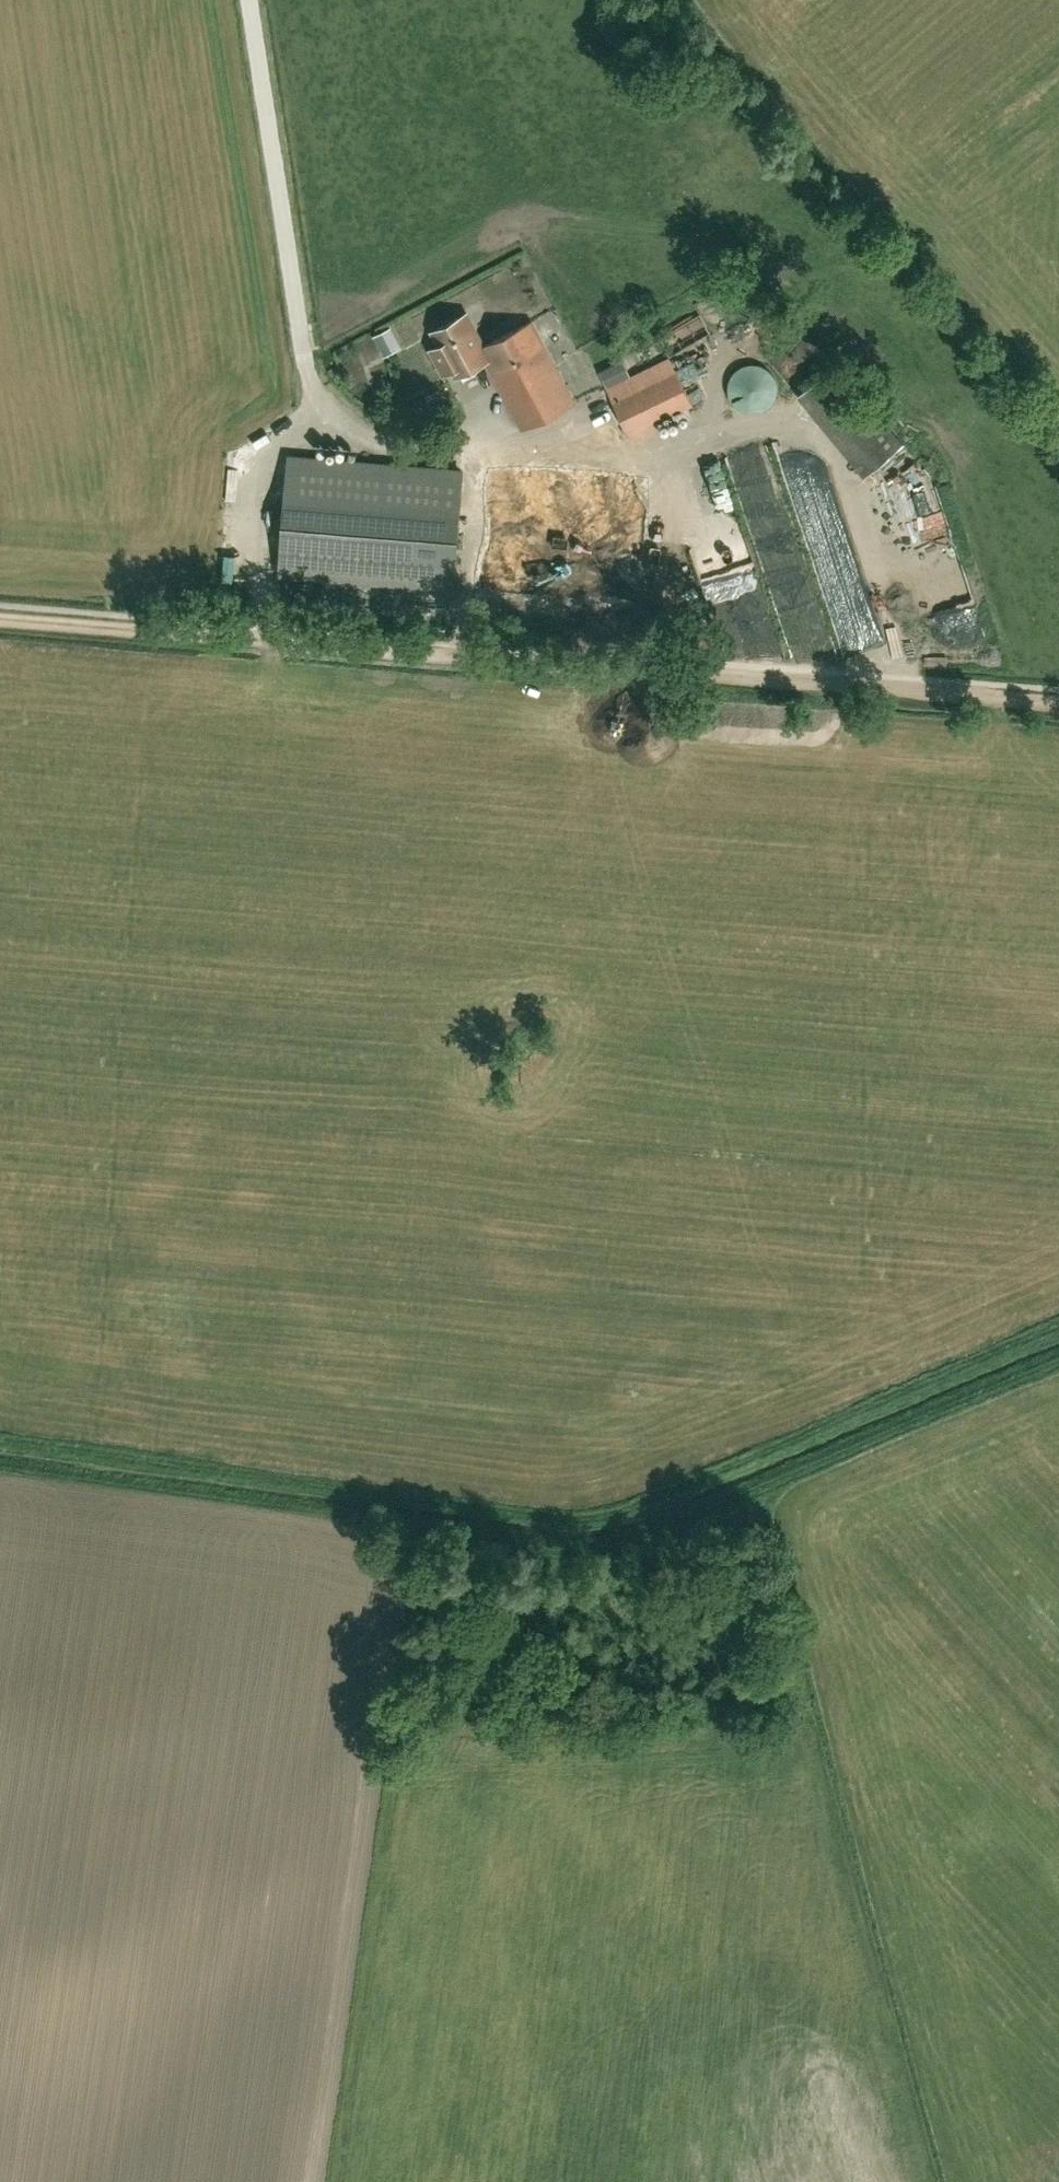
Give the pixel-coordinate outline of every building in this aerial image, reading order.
[(497,353),(491,340),(482,344),(466,312),(432,329),(439,342),(430,347),(443,372),(452,367),(455,374),(485,359),(497,353)] [(669,357),(711,332),(700,312),(658,337),(669,357)] [(497,353),(485,359),(521,428),(574,400),(531,319),(491,340),(497,353)] [(623,359),(599,371),(607,386),(630,375),(623,359)] [(733,371),(736,413),(779,410),(776,367),(733,371)] [(628,436),(692,405),(675,368),(611,399),(628,436)] [(453,586),(458,525),(463,468),(288,453),(284,511),(283,511),(278,572),(453,586)] [(642,486),(511,475),(501,590),(614,599),(618,561),(635,563),(642,486)] [(821,613),(813,593),(802,598),(791,570),(780,574),(798,619),(802,618),(799,609),(806,606),(810,617),(821,613)]
